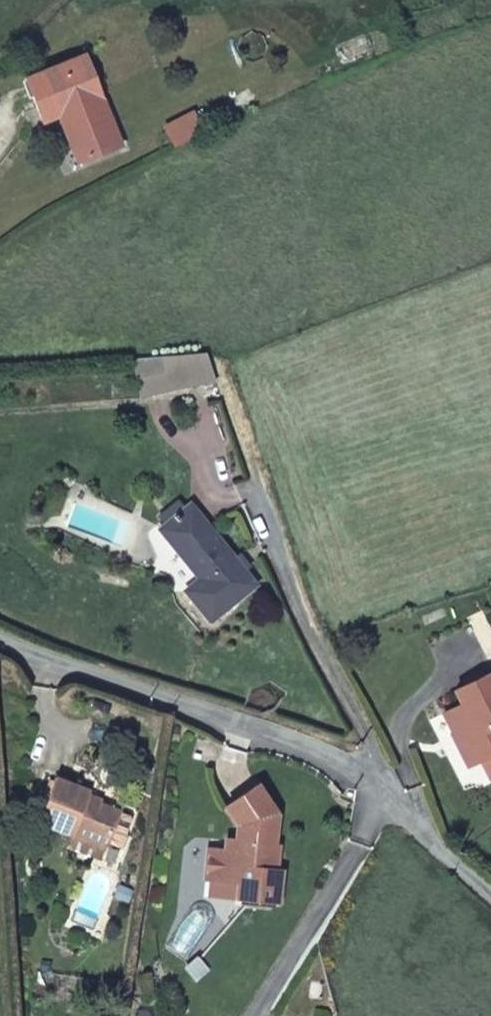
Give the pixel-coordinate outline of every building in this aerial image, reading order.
[(110,126),(103,108),(101,109),(92,113),(86,99),(97,94),(96,93),(79,52),(68,57),(36,71),(20,78),(29,100),(45,93),(56,88),(64,108),(70,121),(70,122),(60,127),(74,160),(84,156),(106,147),(100,131),(110,126)] [(53,113),(60,127),(70,122),(70,121),(64,108),(56,88),(45,93),(29,100),(38,120),(53,113)] [(101,109),(103,108),(97,94),(86,99),(92,113),(101,109)] [(171,138),(197,124),(191,112),(164,124),(171,138)] [(117,142),(110,126),(100,131),(106,147),(117,142)] [(199,352),(142,356),(150,393),(206,383),(199,352)] [(154,518),(161,528),(183,511),(175,502),(154,518)] [(161,528),(157,530),(197,582),(184,593),(207,624),(254,586),(190,505),(183,511),(161,528)] [(490,675),(458,691),(464,705),(446,713),(455,733),(462,731),(478,764),(482,762),(490,758),(490,677),(490,675)] [(482,762),(490,781),(490,758),(482,762)] [(46,831),(81,846),(83,841),(114,855),(114,854),(126,860),(130,858),(133,850),(132,847),(138,833),(137,830),(127,825),(96,811),(100,804),(65,789),(46,831)] [(272,869),(276,815),(262,791),(228,811),(237,828),(236,844),(225,844),(224,853),(207,853),(206,882),(238,883),(238,902),(281,902),(281,870),(272,869)]
